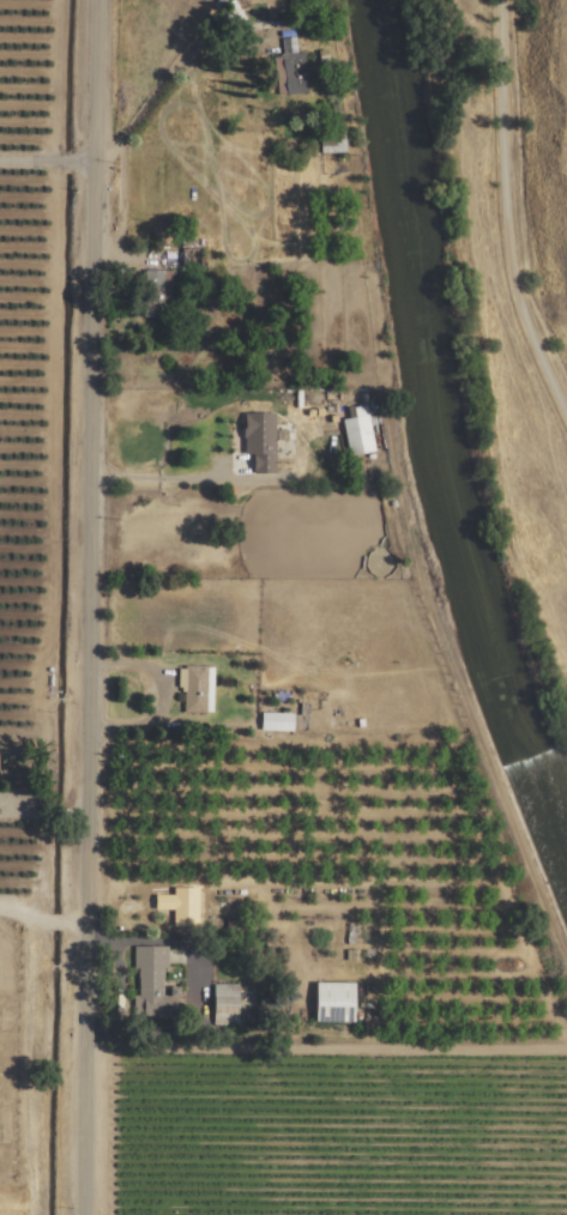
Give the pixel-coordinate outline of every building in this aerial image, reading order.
[(315,66),(304,67),(303,54),(277,58),(282,97),(307,93),(306,78),(317,77),(315,66)] [(320,154),(345,153),(344,128),(319,129),(320,154)] [(161,301),(171,301),(171,271),(144,271),(145,307),(161,307),(161,301)] [(346,408),(347,419),(342,420),(346,456),(372,453),(367,406),(346,408)] [(276,475),(275,414),(243,414),(244,456),(253,456),(253,475),(276,475)] [(293,732),(294,714),(260,713),(260,731),(293,732)] [(167,946),(135,946),(135,995),(131,995),(131,1018),(178,1017),(178,987),(163,987),(163,969),(167,969),(167,946)] [(355,1023),(355,983),(314,982),(314,1022),(355,1023)] [(238,984),(212,985),(214,1024),(239,1023),(238,984)]
